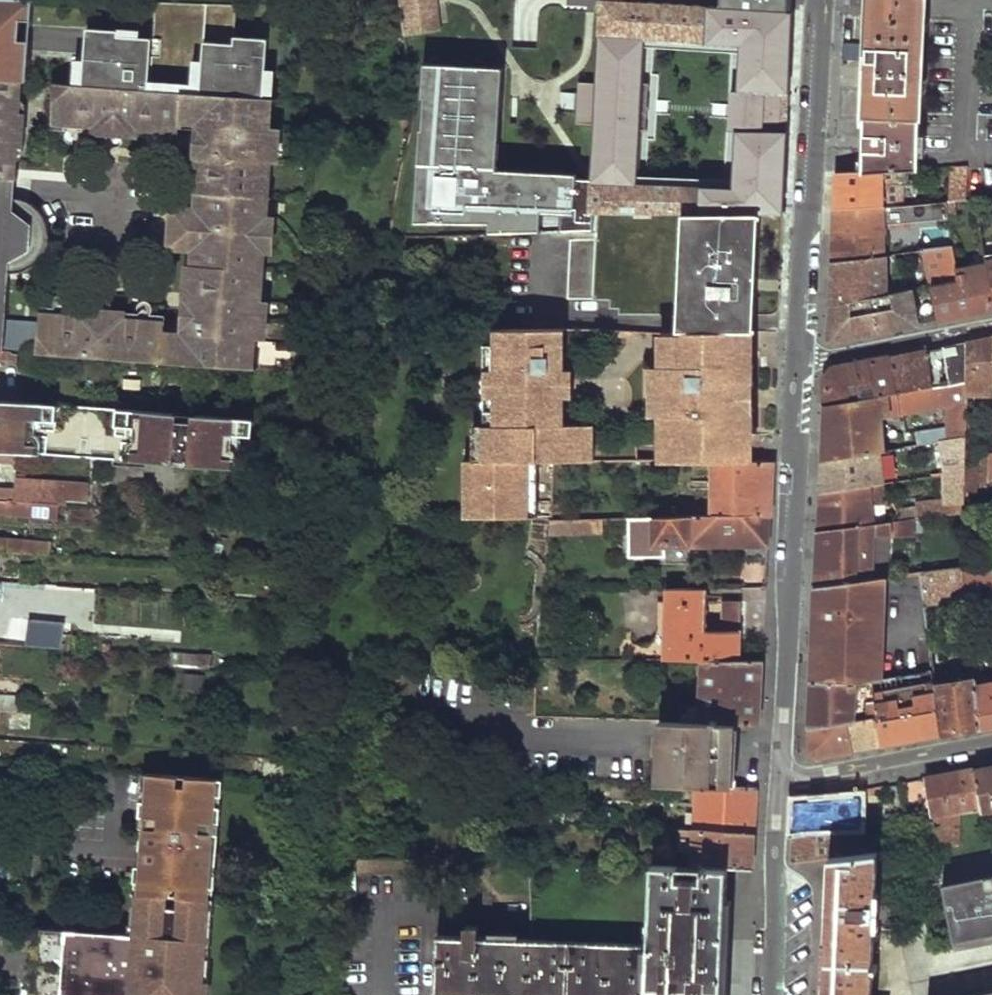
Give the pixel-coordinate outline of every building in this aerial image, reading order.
[(9,80),(17,81),(21,81),(22,60),(11,60),(15,0),(0,0),(0,80),(9,80)] [(22,60),(26,0),(15,0),(11,60),(22,60)] [(436,0),(395,0),(396,9),(399,39),(438,35),(436,0)] [(599,5),(591,170),(589,208),(597,208),(755,208),(782,208),(787,106),(791,12),(642,10),(642,0),(607,0),(607,4),(599,5)] [(865,117),(921,116),(926,0),(870,0),(868,34),(866,93),(865,117)] [(77,85),(257,98),(257,94),(259,69),(261,39),(227,36),(229,6),(148,3),(146,39),(112,37),(112,31),(80,29),(78,60),(77,85)] [(77,85),(78,60),(68,60),(67,84),(77,85)] [(589,208),(591,170),(492,165),(497,64),(421,60),(413,204),(462,207),(462,201),(589,208)] [(259,69),(257,94),(267,95),(269,70),(259,69)] [(4,180),(5,160),(12,161),(12,158),(16,104),(16,98),(8,97),(9,80),(0,80),(0,179),(4,180)] [(17,81),(9,80),(8,97),(16,98),(17,81)] [(67,84),(52,83),(49,125),(68,126),(151,131),(178,133),(178,129),(177,119),(198,120),(197,130),(197,136),(204,136),(202,150),(196,149),(193,192),(201,193),(269,198),(272,165),(281,165),(281,158),(281,143),(283,131),(274,130),(264,129),(267,98),(257,98),(77,85),(67,84)] [(277,99),(267,98),(264,129),(274,130),(277,99)] [(24,112),(16,104),(12,158),(21,151),(24,112)] [(865,143),(866,171),(905,169),(920,168),(920,154),(925,154),(926,136),(921,136),(921,116),(865,117),(865,143)] [(198,120),(177,119),(178,129),(197,130),(198,120)] [(68,126),(49,125),(48,134),(68,135),(68,126)] [(151,131),(68,126),(68,135),(112,137),(151,140),(151,131)] [(178,133),(151,131),(151,140),(177,141),(178,133)] [(114,138),(112,137),(109,138),(106,139),(105,140),(103,142),(102,145),(102,148),(102,150),(104,153),(106,155),(109,156),(111,156),(114,156),(116,155),(118,153),(120,151),(121,149),(121,147),(121,144),(120,142),(118,140),(117,139),(114,138)] [(12,161),(5,160),(4,180),(9,180),(11,180),(12,161)] [(281,165),(272,165),(269,198),(278,198),(281,165)] [(960,166),(957,200),(970,199),(972,165),(960,166)] [(906,204),(905,169),(866,171),(838,172),(837,189),(836,209),(881,205),(899,204),(906,204)] [(7,199),(9,180),(4,180),(0,179),(0,310),(2,275),(12,275),(17,274),(24,272),(32,268),(37,263),(42,257),(45,249),(47,243),(47,240),(47,235),(45,228),(45,227),(42,219),(38,213),(32,206),(28,205),(25,203),(20,201),(7,199)] [(269,198),(201,193),(200,209),(196,250),(196,255),(196,266),(187,266),(186,295),(204,297),(203,303),(193,302),(192,312),(192,319),(184,318),(184,320),(183,330),(165,329),(166,320),(139,318),(57,314),(37,313),(35,353),(249,366),(252,339),(261,340),(268,340),(271,302),(262,302),(266,254),(268,218),(269,198)] [(278,198),(269,198),(268,218),(276,218),(278,198)] [(899,204),(901,219),(903,219),(951,216),(950,201),(906,204),(899,204)] [(834,239),(833,262),(883,254),(881,205),(836,209),(834,239)] [(196,250),(200,209),(172,208),(169,254),(196,255),(196,250)] [(596,229),(540,230),(540,238),(564,237),(565,303),(609,303),(609,310),(620,311),(620,315),(684,316),(684,330),(744,331),(753,331),(754,239),(755,208),(597,208),(596,229)] [(951,216),(903,219),(903,231),(936,228),(952,226),(951,216)] [(276,218),(268,218),(266,254),(275,254),(280,255),(283,218),(276,218)] [(952,226),(936,228),(937,238),(931,239),(932,247),(955,244),(952,226)] [(957,267),(955,244),(932,247),(929,248),(933,284),(959,279),(957,267)] [(275,254),(266,254),(262,302),(271,302),(275,254)] [(832,283),(831,304),(888,293),(887,254),(883,254),(833,262),(832,283)] [(957,267),(959,279),(990,273),(988,262),(982,263),(957,267)] [(937,321),(968,315),(991,310),(991,288),(990,273),(959,279),(933,284),(931,285),(936,313),(937,321)] [(925,286),(930,314),(936,313),(931,285),(925,286)] [(97,306),(101,307),(105,307),(108,305),(110,302),(111,299),(110,295),(109,292),(106,290),(102,289),(99,289),(95,291),(93,294),(92,297),(93,301),(95,304),(97,306)] [(829,337),(833,341),(889,330),(917,325),(910,289),(888,293),(831,304),(830,320),(829,337)] [(204,297),(186,295),(184,312),(192,312),(193,302),(203,303),(204,297)] [(278,310),(271,302),(268,340),(275,336),(278,310)] [(58,305),(38,304),(37,313),(57,314),(58,305)] [(57,314),(139,318),(140,309),(101,307),(58,305),(57,314)] [(166,311),(140,309),(139,318),(166,320),(166,311)] [(184,320),(166,320),(165,329),(183,330),(184,320)] [(564,330),(496,330),(495,344),(495,369),(526,370),(525,396),(496,395),(495,425),(484,424),(484,459),(474,458),(473,518),(551,518),(553,460),(593,460),(592,425),(563,424),(563,396),(554,396),(554,371),(563,370),(564,330)] [(684,330),(660,330),(660,350),(672,350),(672,365),(659,365),(651,365),(651,413),(660,413),(672,413),(671,441),(660,442),(660,460),(714,460),(744,460),(744,428),(744,410),(730,410),(730,380),(744,380),(744,365),(744,331),(684,330)] [(974,341),(963,343),(962,381),(962,392),(986,394),(987,386),(989,338),(974,341)] [(261,340),(252,339),(249,366),(259,367),(261,340)] [(940,348),(945,384),(946,384),(962,381),(963,343),(953,345),(940,348)] [(495,344),(484,344),(484,424),(495,425),(496,395),(525,396),(526,370),(495,369),(495,344)] [(886,358),(894,394),(945,384),(940,348),(903,355),(886,358)] [(15,359),(16,351),(0,350),(0,358),(15,359)] [(672,350),(660,350),(659,365),(672,365),(672,350)] [(827,377),(825,406),(894,394),(886,358),(860,363),(833,368),(827,377)] [(755,365),(744,365),(744,380),(730,380),(730,410),(744,410),(744,428),(754,428),(755,365)] [(563,396),(572,396),(572,371),(563,370),(554,371),(554,396),(563,396)] [(950,403),(946,384),(945,384),(894,394),(825,406),(824,428),(822,459),(879,449),(883,448),(881,417),(950,403)] [(42,453),(44,443),(35,434),(36,421),(57,423),(58,405),(0,401),(0,450),(42,453)] [(126,459),(149,461),(238,466),(238,455),(232,449),(232,435),(253,436),(253,419),(116,410),(114,427),(134,428),(133,441),(126,448),(126,459)] [(672,413),(660,413),(660,442),(671,441),(672,413)] [(484,424),(474,425),(474,458),(484,459),(484,424)] [(937,438),(942,472),(960,470),(960,459),(961,434),(937,438)] [(821,473),(820,490),(877,482),(879,449),(822,459),(821,473)] [(983,479),(991,479),(991,451),(984,452),(984,460),(983,479)] [(474,458),(464,458),(464,518),(473,518),(474,458)] [(984,460),(960,459),(960,470),(960,480),(983,479),(984,460)] [(744,460),(714,460),(711,502),(710,516),(770,516),(771,489),(773,461),(744,460)] [(937,473),(938,502),(959,499),(960,480),(960,470),(942,472),(937,473)] [(61,505),(68,505),(70,482),(17,478),(16,489),(0,488),(0,501),(61,505)] [(819,512),(818,530),(872,522),(870,502),(881,499),(878,482),(877,482),(820,490),(819,512)] [(59,518),(61,505),(0,501),(0,514),(59,518)] [(923,507),(897,511),(898,518),(908,517),(924,515),(923,507)] [(629,517),(628,556),(649,556),(649,546),(769,545),(770,516),(710,516),(667,517),(629,517)] [(889,520),(891,535),(910,532),(908,517),(898,518),(889,520)] [(551,518),(551,532),(614,533),(615,518),(551,518)] [(817,558),(815,583),(874,575),(873,539),(891,535),(889,520),(872,522),(818,530),(817,558)] [(25,554),(26,542),(0,540),(0,552),(25,554)] [(961,564),(964,592),(979,591),(978,583),(991,581),(991,559),(961,564)] [(922,569),(926,601),(965,596),(964,592),(961,564),(922,569)] [(815,617),(813,679),(858,680),(873,681),(881,678),(886,574),(874,575),(815,583),(815,617)] [(642,645),(642,660),(701,660),(744,660),(742,603),(725,603),(725,629),(711,629),(712,588),(667,588),(667,601),(667,630),(659,630),(657,641),(642,645)] [(660,601),(659,630),(667,630),(667,601),(660,601)] [(29,618),(27,645),(68,648),(68,620),(29,618)] [(676,711),(676,720),(734,722),(760,723),(761,697),(763,660),(744,660),(701,660),(700,712),(676,711)] [(878,715),(880,744),(908,739),(940,733),(934,682),(933,673),(875,682),(878,715)] [(934,682),(940,733),(959,730),(980,726),(975,683),(975,677),(934,682)] [(811,709),(810,726),(854,718),(858,680),(813,679),(811,709)] [(980,726),(991,724),(991,680),(975,683),(980,726)] [(810,726),(809,751),(815,756),(840,752),(880,744),(878,715),(854,718),(810,726)] [(660,719),(656,784),(696,786),(733,787),(734,722),(676,720),(660,719)] [(19,750),(19,741),(0,740),(0,749),(19,750)] [(973,768),(979,812),(979,814),(991,813),(991,765),(973,768)] [(926,777),(933,817),(939,817),(959,814),(979,812),(973,768),(933,775),(926,777)] [(225,778),(144,772),(143,790),(154,791),(153,803),(142,802),(141,816),(152,817),(151,828),(140,828),(140,835),(139,842),(221,847),(221,832),(209,832),(210,821),(222,823),(223,807),(211,806),(211,795),(224,796),(225,778)] [(856,789),(857,797),(883,792),(882,784),(856,789)] [(696,786),(694,831),(754,833),(755,809),(756,788),(733,787),(696,786)] [(795,820),(794,827),(851,826),(861,826),(859,817),(857,797),(856,789),(796,800),(795,820)] [(154,791),(143,790),(142,802),(153,803),(154,791)] [(224,796),(211,795),(211,806),(223,807),(224,796)] [(859,817),(861,826),(893,823),(891,807),(884,807),(885,813),(859,817)] [(939,817),(942,847),(959,846),(959,814),(939,817)] [(152,817),(141,816),(140,828),(151,828),(152,817)] [(222,823),(210,821),(209,832),(221,832),(222,823)] [(794,848),(793,859),(829,855),(855,853),(851,826),(794,827),(794,848)] [(694,851),(694,867),(727,868),(752,870),(753,852),(754,833),(694,831),(679,830),(678,845),(685,845),(685,850),(694,851)] [(221,847),(139,842),(137,880),(149,881),(148,894),(205,898),(206,885),(217,886),(221,847)] [(829,855),(828,874),(834,874),(832,915),(832,932),(826,932),(824,982),(827,982),(827,991),(831,992),(831,994),(874,994),(874,993),(876,962),(880,962),(880,955),(876,955),(878,918),(878,913),(896,914),(892,897),(879,897),(881,851),(855,853),(829,855)] [(722,980),(727,868),(694,867),(653,865),(649,947),(526,941),(476,938),(476,931),(464,931),(464,938),(437,936),(434,994),(448,994),(721,994),(722,980)] [(940,885),(951,942),(952,941),(991,934),(991,875),(940,885)] [(135,893),(132,925),(139,925),(138,936),(131,935),(126,994),(208,994),(216,899),(205,898),(148,894),(135,893)] [(132,925),(131,925),(130,935),(131,935),(138,936),(139,925),(132,925)] [(32,994),(126,994),(131,935),(130,935),(38,927),(32,994)] [(991,942),(991,934),(952,941),(954,949),(991,942)]
